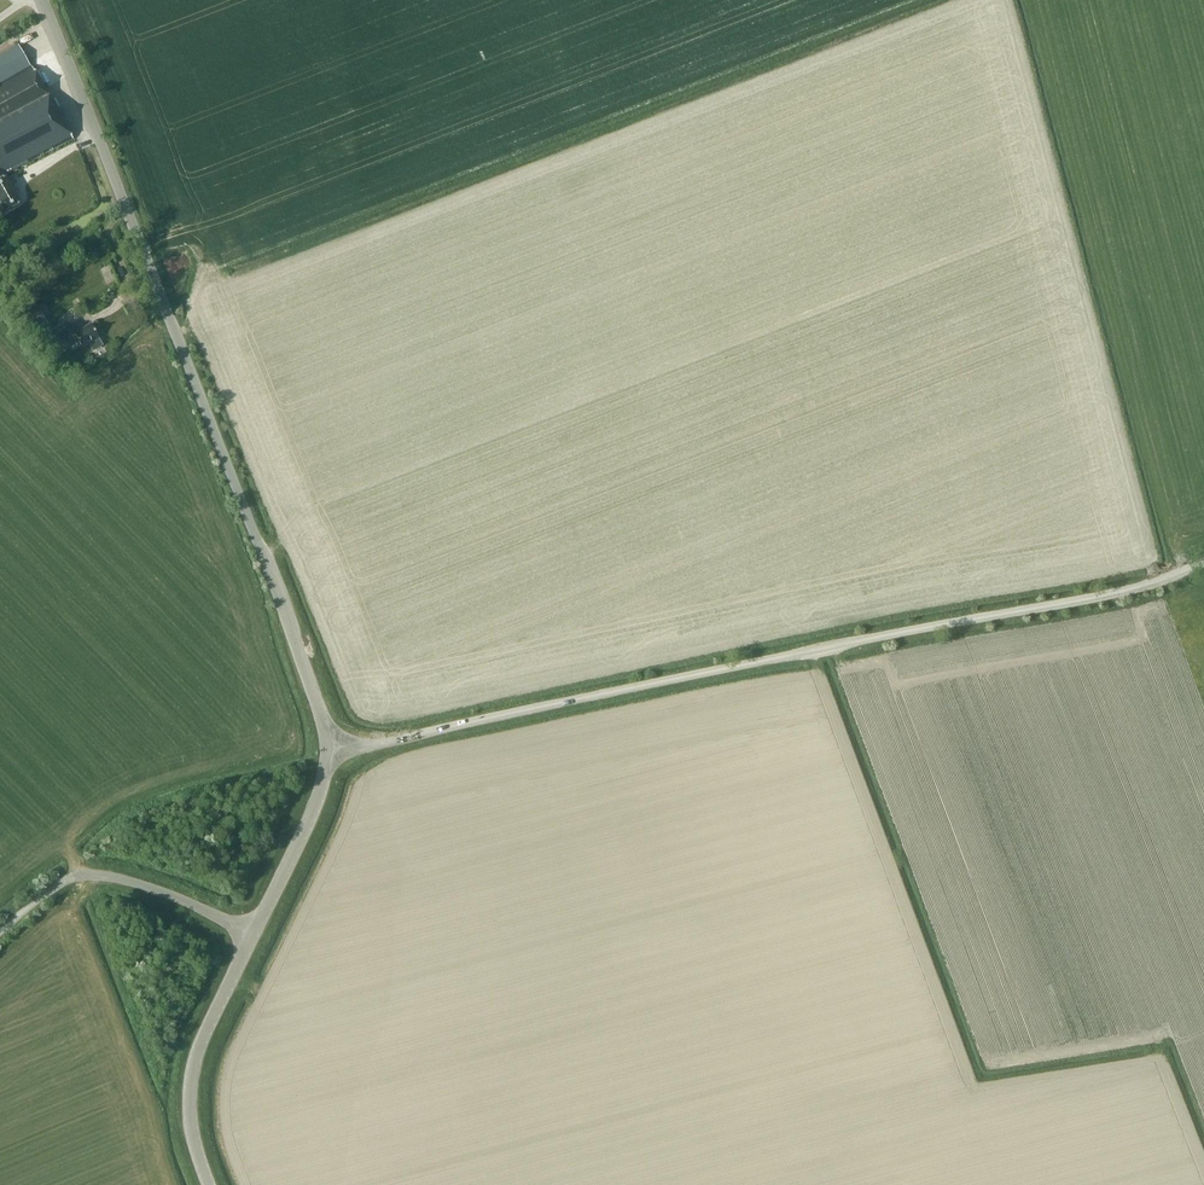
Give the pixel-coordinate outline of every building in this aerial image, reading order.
[(4,174),(73,139),(31,66),(0,84),(0,176),(4,174)] [(4,174),(0,176),(0,214),(5,212),(20,203),(5,176),(4,174)] [(40,330),(46,328),(41,316),(36,318),(40,330)] [(74,333),(71,327),(68,323),(51,333),(58,343),(68,337),(71,343),(77,339),(82,347),(90,342),(93,347),(101,342),(98,338),(99,338),(90,324),(74,333)]
